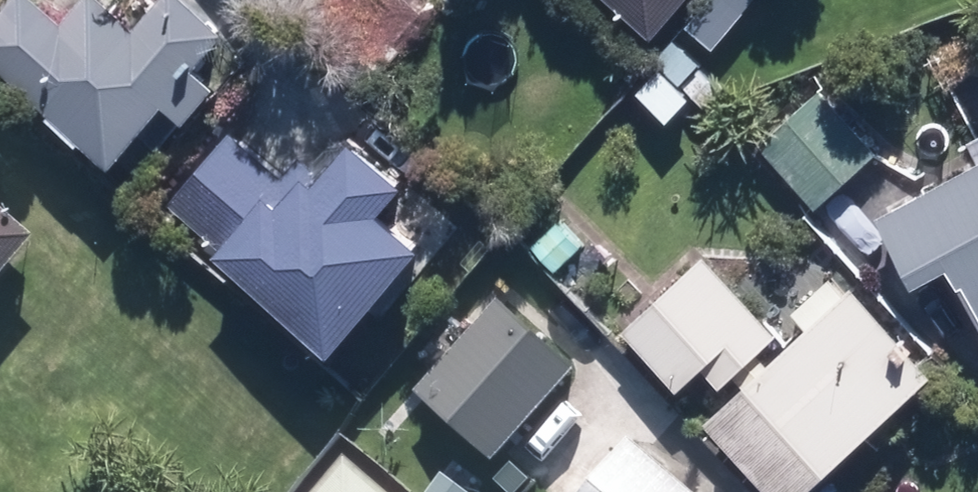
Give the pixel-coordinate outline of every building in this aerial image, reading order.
[(0,15),(0,67),(116,163),(168,101),(188,118),(219,82),(198,64),(228,29),(194,0),(157,0),(137,24),(107,0),(84,0),(67,21),(41,0),(13,0),(0,15)] [(415,0),(316,0),(307,11),(377,67),(425,7),(415,0)] [(688,0),(610,0),(657,38),(688,0)] [(876,152),(819,88),(759,140),(816,204),(876,152)] [(219,250),(336,349),(424,246),(382,211),(408,180),(356,136),(321,176),(298,157),(285,173),(233,129),(170,204),(221,247),(219,250)] [(878,213),(916,283),(950,265),(961,284),(964,282),(977,308),(977,159),(878,213)] [(0,187),(0,293),(53,233),(0,187)] [(777,333),(703,253),(623,326),(697,407),(777,333)] [(934,373),(854,287),(713,417),(783,491),(804,491),(934,373)] [(577,372),(499,302),(416,393),(494,463),(577,372)] [(589,491),(693,491),(633,441),(589,491)] [(348,456),(317,491),(390,491),(348,456)]
